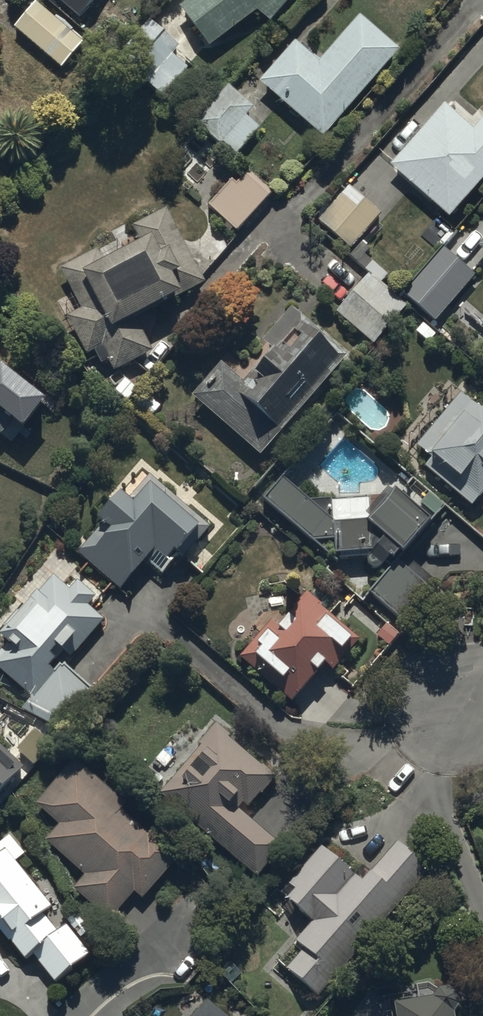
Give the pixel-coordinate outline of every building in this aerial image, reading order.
[(79,18),(94,0),(58,0),(79,18)] [(179,7),(193,26),(209,47),(257,12),(270,23),(291,0),(189,0),(179,7)] [(83,43),(36,3),(14,28),(61,68),(83,43)] [(295,43),(260,83),(323,138),(400,51),(360,16),(319,63),(295,43)] [(172,55),(179,46),(178,45),(149,21),(117,57),(147,83),(172,55)] [(188,69),(172,55),(147,83),(163,97),(188,69)] [(223,143),(246,116),(254,108),(227,85),(194,123),(221,146),(223,143)] [(390,167),(449,219),(482,181),(482,120),(473,131),(445,106),(390,167)] [(260,128),(246,116),(223,143),(237,155),(260,128)] [(237,232),(272,193),(249,172),(236,186),(232,182),(209,207),(237,232)] [(381,215),(349,187),(318,222),(350,250),(381,215)] [(183,296),(206,284),(202,277),(167,210),(133,228),(142,245),(105,264),(98,251),(61,270),(82,310),(67,318),(88,356),(95,353),(98,357),(102,365),(109,362),(115,373),(154,353),(137,320),(183,296)] [(403,295),(435,322),(475,276),(444,249),(403,295)] [(406,309),(369,276),(336,314),(374,346),(406,309)] [(193,398),(261,457),(348,358),(292,309),(263,342),(272,350),(243,384),(222,365),(193,398)] [(23,421),(44,395),(0,360),(0,403),(23,421)] [(472,508),(482,495),(482,411),(482,413),(461,396),(417,448),(432,460),(425,469),(472,508)] [(308,499),(281,475),(262,495),(309,537),(333,537),(335,557),(363,556),(376,568),(399,543),(402,546),(429,515),(394,484),(366,516),(333,518),(331,497),(308,499)] [(113,584),(122,591),(147,562),(162,576),(180,556),(184,559),(210,529),(150,477),(128,502),(121,496),(99,522),(104,525),(79,554),(113,584)] [(431,586),(394,556),(367,590),(404,619),(431,586)] [(104,621),(91,609),(88,607),(97,598),(79,583),(70,592),(54,578),(0,639),(8,646),(0,655),(0,671),(33,700),(56,675),(50,670),(65,653),(71,659),(104,621)] [(357,637),(302,592),(277,624),(268,617),(237,655),(294,700),(325,662),(332,668),(357,637)] [(52,742),(33,725),(15,746),(34,763),(52,742)] [(160,796),(257,880),(283,849),(239,811),(244,806),(249,810),(261,796),(262,797),(277,779),(264,768),(263,769),(229,740),(231,737),(219,728),(160,796)] [(0,745),(0,791),(23,765),(0,745)] [(36,806),(60,827),(46,843),(86,877),(75,890),(111,922),(135,895),(143,901),(183,856),(154,830),(148,836),(121,812),(127,806),(76,761),(36,806)] [(287,971),(319,999),(431,873),(398,845),(363,885),(322,849),(289,886),(297,893),(289,902),(314,924),(296,944),(305,951),(287,971)] [(9,944),(11,943),(26,963),(33,957),(56,985),(91,957),(67,928),(58,935),(44,917),(53,910),(6,851),(0,856),(0,932),(9,944)] [(462,1011),(460,1001),(451,995),(441,996),(434,1004),(397,1011),(398,1015),(459,1015),(462,1011)] [(208,1004),(197,1015),(222,1015),(208,1004)]
